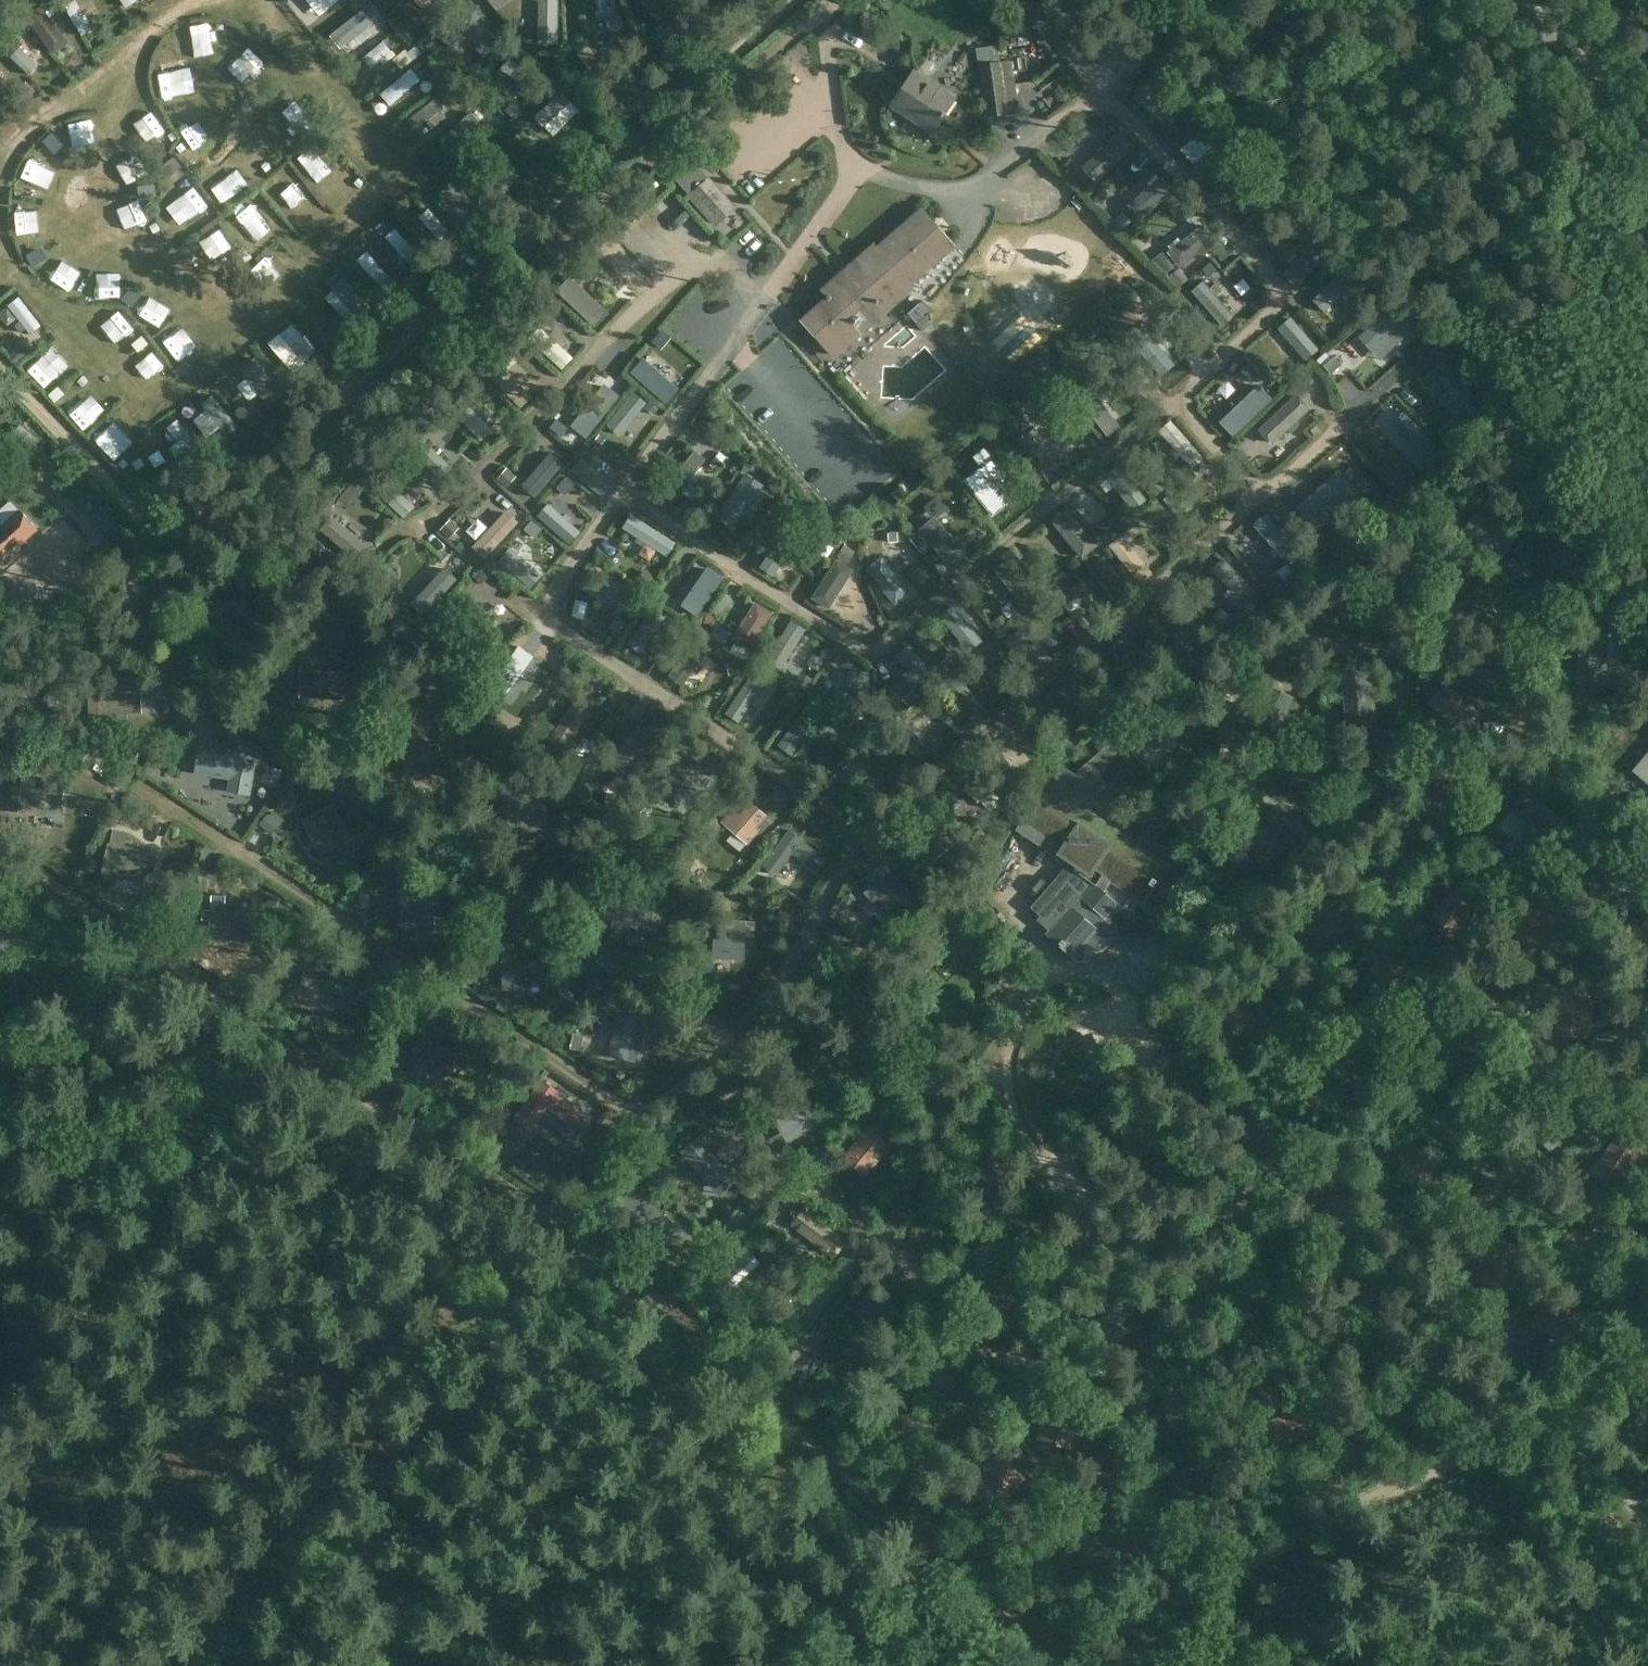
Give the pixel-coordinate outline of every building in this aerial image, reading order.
[(77,0),(66,0),(63,2),(82,36),(94,29),(77,0)] [(117,13),(130,4),(127,0),(108,0),(117,13)] [(330,11),(319,20),(328,29),(362,1),(361,0),(342,0),(337,4),(330,11)] [(497,10),(504,4),(501,0),(489,0),(497,10)] [(667,0),(649,0),(644,3),(672,41),(688,29),(667,0)] [(1045,11),(1057,24),(1083,0),(1057,0),(1045,11)] [(23,14),(55,55),(70,43),(38,2),(23,14)] [(381,12),(373,2),(366,7),(374,17),(381,12)] [(483,17),(471,5),(439,36),(451,48),(483,17)] [(341,46),(366,26),(358,16),(333,35),(341,46)] [(1093,70),(1128,37),(1118,27),(1083,60),(1093,70)] [(638,44),(632,34),(621,41),(627,51),(638,44)] [(15,40),(5,51),(35,78),(44,68),(15,40)] [(373,68),(393,52),(384,42),(364,59),(373,68)] [(417,46),(408,53),(414,60),(423,53),(417,46)] [(610,73),(589,46),(578,55),(589,69),(585,71),(591,79),(594,77),(598,82),(610,73)] [(1145,50),(1138,56),(1147,65),(1154,59),(1145,50)] [(676,66),(671,56),(661,62),(666,71),(676,66)] [(542,83),(509,59),(501,70),(518,81),(515,85),(524,92),(526,89),(534,94),(542,83)] [(422,60),(413,67),(420,76),(430,68),(422,60)] [(1014,60),(981,64),(988,117),(1021,113),(1014,60)] [(1159,95),(1165,89),(1174,81),(1162,67),(1126,100),(1138,113),(1159,95)] [(409,90),(416,84),(421,80),(411,68),(381,94),(390,106),(409,90)] [(915,72),(893,105),(935,133),(956,94),(915,72)] [(10,82),(0,75),(0,95),(10,82)] [(534,118),(545,129),(572,102),(561,91),(534,118)] [(312,125),(288,93),(275,103),(299,134),(312,125)] [(427,122),(433,129),(447,117),(441,110),(445,107),(437,97),(409,120),(417,130),(427,122)] [(1200,98),(1195,103),(1202,112),(1208,107),(1200,98)] [(511,104),(505,111),(516,120),(522,113),(511,104)] [(467,138),(475,131),(483,124),(473,112),(440,141),(451,153),(467,138)] [(491,122),(486,126),(492,134),(498,129),(491,122)] [(1213,126),(1181,156),(1190,166),(1222,136),(1213,126)] [(479,136),(475,131),(467,138),(471,142),(479,136)] [(54,132),(43,142),(55,154),(65,145),(54,132)] [(1096,183),(1135,147),(1121,132),(1082,168),(1096,183)] [(1072,134),(1063,143),(1073,154),(1082,145),(1072,134)] [(499,155),(485,202),(499,206),(513,158),(499,155)] [(341,190),(312,157),(299,168),(328,201),(341,190)] [(173,158),(159,168),(168,178),(181,167),(173,158)] [(249,187),(226,158),(215,166),(231,185),(222,192),(231,202),(249,187)] [(696,163),(676,180),(689,195),(692,194),(720,225),(739,207),(711,178),(709,179),(696,163)] [(546,175),(538,165),(533,171),(541,180),(546,175)] [(1162,174),(1125,207),(1138,222),(1175,190),(1166,178),(1162,174)] [(472,228),(487,214),(453,181),(439,195),(472,228)] [(155,185),(138,188),(140,200),(157,197),(155,185)] [(1109,193),(1098,189),(1093,201),(1104,205),(1109,193)] [(199,203),(191,193),(163,215),(171,226),(199,203)] [(303,232),(294,220),(305,212),(291,193),(269,209),(293,240),(303,232)] [(1087,204),(1078,195),(1071,202),(1080,212),(1087,204)] [(1274,206),(1268,210),(1275,220),(1282,215),(1274,206)] [(828,296),(801,320),(837,359),(917,289),(914,286),(958,247),(923,207),(879,246),(875,242),(822,290),(828,296)] [(440,241),(449,232),(429,209),(419,217),(440,241)] [(256,210),(235,219),(246,243),(266,234),(256,210)] [(1283,218),(1277,222),(1284,231),(1290,227),(1283,218)] [(1088,223),(1080,232),(1097,246),(1105,237),(1088,223)] [(1203,224),(1167,253),(1179,269),(1216,240),(1203,224)] [(186,264),(195,273),(225,244),(217,235),(186,264)] [(1320,240),(1285,274),(1297,287),(1333,253),(1320,240)] [(456,241),(450,246),(456,254),(462,248),(456,241)] [(41,249),(27,257),(33,266),(47,258),(41,249)] [(273,254),(249,277),(267,296),(291,273),(273,254)] [(1216,271),(1209,263),(1201,270),(1208,278),(1216,271)] [(366,264),(354,271),(377,308),(388,301),(366,264)] [(423,265),(409,274),(410,275),(415,281),(417,283),(429,274),(423,265)] [(1180,269),(1170,277),(1178,287),(1188,280),(1180,269)] [(1342,273),(1314,301),(1324,312),(1354,284),(1342,273)] [(132,287),(122,299),(132,307),(142,295),(132,287)] [(920,304),(908,315),(916,324),(923,332),(931,325),(923,316),(928,312),(926,310),(920,304)] [(1392,307),(1360,338),(1382,360),(1414,329),(1392,307)] [(1308,355),(1317,346),(1289,317),(1280,326),(1308,355)] [(293,326),(283,334),(306,361),(316,353),(293,326)] [(665,331),(654,343),(662,350),(673,339),(665,331)] [(143,337),(133,345),(139,352),(149,344),(143,337)] [(1154,344),(1139,357),(1164,385),(1177,372),(1154,344)] [(19,347),(11,354),(18,364),(28,356),(19,347)] [(680,348),(662,368),(673,377),(690,357),(680,348)] [(320,356),(313,362),(322,372),(329,366),(320,356)] [(1335,357),(1325,366),(1331,374),(1342,364),(1335,357)] [(245,366),(239,371),(269,408),(285,395),(276,384),(255,358),(245,366)] [(634,388),(651,369),(642,362),(626,380),(634,388)] [(184,363),(173,372),(179,379),(190,370),(184,363)] [(1251,364),(1242,370),(1251,381),(1259,374),(1251,364)] [(499,387),(515,373),(507,365),(492,379),(499,387)] [(1281,367),(1272,374),(1281,384),(1289,377),(1281,367)] [(1220,423),(1232,436),(1272,399),(1259,386),(1220,423)] [(59,387),(49,395),(55,403),(66,394),(59,387)] [(1094,388),(1080,399),(1110,437),(1123,427),(1094,388)] [(211,394),(200,403),(226,435),(237,427),(211,394)] [(1273,445),(1311,409),(1297,394),(1258,430),(1273,445)] [(252,412),(243,420),(250,429),(260,422),(252,412)] [(1030,425),(1019,414),(1012,420),(1023,432),(1030,425)] [(1158,430),(1192,468),(1204,458),(1171,419),(1158,430)] [(558,420),(552,428),(564,438),(570,429),(558,420)] [(22,423),(8,441),(28,457),(42,440),(22,423)] [(630,424),(613,445),(621,452),(638,431),(630,424)] [(1317,425),(1311,430),(1315,436),(1321,431),(1317,425)] [(1049,472),(1061,462),(1033,430),(1022,440),(1049,472)] [(1452,430),(1440,440),(1447,447),(1459,437),(1452,430)] [(170,432),(160,439),(169,453),(163,457),(171,470),(188,459),(170,432)] [(600,435),(593,444),(599,448),(606,439),(600,435)] [(224,438),(213,445),(220,455),(230,448),(224,438)] [(95,450),(80,466),(96,482),(112,465),(95,450)] [(697,450),(670,485),(682,494),(709,459),(697,450)] [(727,459),(719,453),(710,466),(717,471),(727,459)] [(141,458),(132,463),(137,470),(145,465),(141,458)] [(1147,501),(1118,465),(1104,477),(1133,512),(1147,501)] [(1201,465),(1200,473),(1215,475),(1216,467),(1201,465)] [(185,467),(177,474),(182,480),(190,474),(185,467)] [(508,469),(499,479),(508,487),(517,477),(508,469)] [(1172,469),(1160,479),(1168,489),(1180,479),(1172,469)] [(980,473),(968,481),(992,517),(1005,509),(980,473)] [(1317,474),(1306,484),(1334,516),(1345,507),(1317,474)] [(1402,475),(1392,483),(1401,493),(1411,485),(1402,475)] [(747,477),(718,517),(731,527),(761,486),(747,477)] [(568,479),(558,489),(566,496),(576,486),(568,479)] [(1156,497),(1166,489),(1159,481),(1149,488),(1156,497)] [(1383,484),(1364,501),(1374,512),(1393,495),(1383,484)] [(1159,502),(1152,507),(1158,516),(1165,511),(1159,502)] [(1051,521),(1083,559),(1099,545),(1067,507),(1051,521)] [(0,532),(0,563),(37,530),(21,512),(0,532)] [(1266,512),(1253,524),(1282,558),(1296,546),(1266,512)] [(1476,512),(1464,529),(1505,557),(1517,539),(1476,512)] [(1153,515),(1140,525),(1167,561),(1182,550),(1153,515)] [(637,518),(630,530),(668,556),(677,543),(637,518)] [(452,520),(441,531),(450,540),(460,529),(452,520)] [(533,522),(526,531),(534,537),(540,529),(533,522)] [(1111,528),(1097,527),(1096,539),(1111,540),(1111,528)] [(760,528),(752,540),(761,546),(769,534),(760,528)] [(791,530),(769,564),(782,573),(804,539),(791,530)] [(1312,532),(1304,538),(1313,550),(1321,543),(1312,532)] [(897,533),(888,533),(889,544),(898,543),(897,533)] [(927,545),(917,534),(910,540),(920,551),(927,545)] [(1395,535),(1380,536),(1381,549),(1396,548),(1395,535)] [(856,551),(844,545),(836,558),(848,565),(856,551)] [(507,598),(531,576),(512,556),(489,578),(507,598)] [(912,591),(893,569),(897,566),(890,558),(886,561),(882,556),(866,569),(895,605),(912,591)] [(1354,556),(1316,568),(1325,597),(1363,585),(1354,556)] [(1117,608),(1133,595),(1101,558),(1085,571),(1117,608)] [(1521,565),(1511,558),(1504,568),(1514,574),(1521,565)] [(1037,595),(1008,559),(995,569),(1023,605),(1037,595)] [(1226,600),(1245,620),(1253,612),(1248,606),(1245,604),(1257,592),(1224,559),(1211,571),(1234,593),(1226,600)] [(828,610),(848,579),(853,571),(835,560),(811,600),(828,610)] [(714,566),(688,603),(701,612),(727,575),(714,566)] [(649,572),(637,580),(643,589),(655,582),(649,572)] [(1497,578),(1484,586),(1489,596),(1502,589),(1497,578)] [(1064,582),(1052,592),(1059,603),(1073,593),(1064,582)] [(609,583),(585,623),(597,630),(621,591),(609,583)] [(1280,587),(1273,593),(1278,601),(1286,594),(1280,587)] [(206,600),(205,636),(234,638),(234,633),(248,634),(249,601),(206,600)] [(749,652),(773,612),(756,601),(732,641),(749,652)] [(940,615),(969,652),(983,640),(955,604),(940,615)] [(648,611),(628,645),(639,651),(659,618),(648,611)] [(1008,622),(999,611),(988,620),(997,631),(1008,622)] [(717,617),(705,614),(703,625),(714,627),(717,617)] [(618,617),(611,629),(621,634),(628,622),(618,617)] [(1609,637),(1581,635),(1579,677),(1606,679),(1609,637)] [(683,686),(710,649),(696,639),(669,676),(672,678),(683,686)] [(910,648),(900,657),(927,685),(936,676),(910,648)] [(302,679),(301,698),(345,701),(347,672),(313,671),(313,657),(303,657),(302,669),(302,679)] [(739,661),(726,663),(728,677),(741,675),(739,661)] [(494,664),(491,681),(507,683),(506,689),(496,688),(494,699),(508,701),(509,691),(542,696),(546,673),(494,664)] [(1639,668),(1631,677),(1643,687),(1647,682),(1647,675),(1639,668)] [(867,717),(869,672),(850,671),(848,716),(867,717)] [(801,674),(796,683),(806,689),(812,680),(801,674)] [(746,725),(774,685),(761,676),(733,715),(746,725)] [(1074,676),(1057,688),(1087,729),(1104,717),(1091,699),(1074,676)] [(943,691),(973,725),(988,712),(957,678),(943,691)] [(1448,683),(1432,702),(1469,733),(1485,715),(1448,683)] [(1159,700),(1150,688),(1136,699),(1145,710),(1159,700)] [(144,690),(101,691),(102,715),(144,714),(144,690)] [(560,726),(576,736),(598,702),(582,691),(560,726)] [(909,707),(919,698),(912,691),(902,700),(909,707)] [(786,692),(780,702),(792,710),(798,699),(786,692)] [(1302,715),(1292,722),(1311,749),(1347,723),(1337,709),(1311,728),(1302,715)] [(1172,736),(1150,711),(1149,710),(1118,737),(1143,766),(1161,750),(1159,747),(1172,736)] [(558,724),(547,715),(537,729),(548,738),(558,724)] [(805,745),(815,733),(810,729),(812,727),(798,717),(788,730),(785,728),(770,748),(786,760),(800,742),(805,745)] [(1045,749),(1020,717),(1009,725),(1034,757),(1045,749)] [(919,764),(930,755),(903,722),(892,731),(919,764)] [(646,731),(637,724),(611,762),(635,779),(661,741),(646,731)] [(576,736),(560,726),(552,739),(567,750),(576,736)] [(1004,749),(992,736),(984,744),(996,756),(1004,749)] [(402,740),(405,759),(408,776),(435,772),(435,767),(445,766),(440,743),(417,746),(415,737),(402,740)] [(1071,739),(1058,742),(1060,751),(1073,748),(1071,739)] [(1084,816),(1085,816),(1084,815),(1100,791),(1095,788),(1122,749),(1114,741),(1074,774),(1061,765),(1045,789),(1044,789),(1028,813),(1067,839),(1066,840),(1067,840),(1061,849),(1074,857),(1069,865),(1078,872),(1038,918),(1084,958),(1114,923),(1104,915),(1114,903),(1102,893),(1112,878),(1142,898),(1141,899),(1142,900),(1166,864),(1165,864),(1164,865),(1162,863),(1135,845),(1134,845),(1120,835),(1118,838),(1084,816)] [(874,746),(834,776),(848,795),(888,764),(874,746)] [(195,774),(230,779),(227,791),(251,795),(257,760),(199,750),(195,774)] [(1630,772),(1647,787),(1647,751),(1630,772)] [(715,772),(682,753),(659,792),(691,811),(715,772)] [(267,767),(264,784),(279,787),(282,770),(267,767)] [(999,798),(975,767),(962,777),(986,808),(999,798)] [(1297,769),(1292,782),(1305,786),(1309,773),(1297,769)] [(1015,776),(1004,781),(1010,791),(1020,786),(1015,776)] [(51,791),(23,788),(21,788),(17,817),(47,820),(47,814),(61,816),(65,784),(52,782),(51,791)] [(523,791),(502,791),(503,815),(510,815),(510,833),(549,832),(548,804),(524,805),(523,791)] [(1534,822),(1514,845),(1528,858),(1561,819),(1527,791),(1515,805),(1534,822)] [(1005,809),(998,800),(988,808),(995,817),(1005,809)] [(734,808),(722,822),(749,846),(761,833),(757,829),(770,815),(753,801),(742,815),(734,808)] [(1311,818),(1277,807),(1268,804),(1262,823),(1286,831),(1278,858),(1297,864),(1311,818)] [(1415,815),(1405,808),(1396,821),(1407,828),(1415,815)] [(339,853),(338,829),(314,830),(313,814),(299,815),(301,858),(329,858),(329,853),(339,853)] [(273,817),(265,828),(273,834),(281,823),(273,817)] [(723,826),(715,818),(704,831),(712,838),(723,826)] [(1352,830),(1339,825),(1334,837),(1347,842),(1352,830)] [(790,829),(765,866),(780,876),(794,854),(817,870),(827,857),(804,841),(805,840),(790,829)] [(152,853),(126,847),(129,834),(114,830),(111,844),(109,843),(102,874),(145,883),(152,853)] [(381,866),(393,866),(393,856),(381,857),(381,866)] [(887,862),(865,881),(891,912),(913,893),(887,862)] [(1440,872),(1425,871),(1424,884),(1439,885),(1440,872)] [(1442,926),(1438,932),(1449,939),(1453,934),(1456,936),(1483,896),(1457,879),(1430,919),(1442,926)] [(746,882),(740,892),(748,898),(755,889),(746,882)] [(1045,885),(1031,905),(1041,912),(1054,891),(1045,885)] [(1325,886),(1312,900),(1311,902),(1327,917),(1316,929),(1338,949),(1363,921),(1325,886)] [(418,889),(403,888),(404,923),(431,922),(431,919),(442,918),(441,894),(419,895),(418,889)] [(1303,890),(1297,897),(1306,904),(1312,897),(1303,890)] [(727,901),(736,909),(744,900),(734,892),(727,901)] [(629,893),(607,894),(609,918),(615,918),(616,938),(645,937),(645,932),(655,932),(654,908),(630,908),(629,893)] [(212,901),(212,940),(251,941),(251,914),(227,912),(227,903),(212,901)] [(1576,923),(1523,910),(1515,944),(1568,957),(1576,923)] [(715,961),(746,962),(746,944),(754,944),(755,922),(726,921),(725,941),(715,940),(715,961)] [(864,952),(854,942),(846,951),(855,961),(864,952)] [(1418,960),(1380,944),(1365,981),(1402,997),(1418,960)] [(533,984),(544,984),(542,961),(514,962),(513,948),(503,948),(505,990),(533,990),(533,984)] [(355,987),(316,978),(318,971),(306,968),(298,1002),(334,1010),(335,1006),(350,1009),(355,987)] [(599,972),(587,974),(589,988),(601,987),(599,972)] [(1441,1002),(1435,1016),(1447,1022),(1453,1007),(1441,1002)] [(1416,1003),(1412,1015),(1425,1019),(1429,1007),(1416,1003)] [(619,1013),(610,1055),(641,1061),(649,1019),(619,1013)] [(1624,1039),(1625,1022),(1615,1021),(1615,1039),(1624,1039)] [(574,1034),(571,1049),(581,1051),(584,1036),(574,1034)] [(444,1074),(444,1070),(454,1070),(455,1048),(434,1047),(433,1037),(419,1038),(417,1073),(444,1074)] [(1197,1052),(1187,1052),(1186,1066),(1197,1067),(1197,1052)] [(544,1080),(516,1120),(530,1130),(541,1116),(547,1108),(572,1126),(584,1110),(544,1080)] [(803,1090),(767,1114),(773,1124),(788,1114),(791,1117),(803,1136),(823,1123),(803,1090)] [(1552,1152),(1591,1107),(1574,1093),(1535,1137),(1552,1152)] [(1625,1118),(1614,1109),(1607,1117),(1619,1126),(1625,1118)] [(1237,1122),(1229,1150),(1241,1151),(1241,1156),(1251,1162),(1262,1160),(1271,1123),(1263,1120),(1250,1119),(1248,1125),(1237,1122)] [(1615,1134),(1597,1161),(1610,1169),(1606,1175),(1623,1185),(1647,1147),(1647,1137),(1624,1121),(1615,1134)] [(869,1126),(843,1157),(867,1177),(892,1146),(869,1126)] [(1538,1169),(1529,1161),(1518,1173),(1527,1181),(1538,1169)] [(698,1188),(670,1210),(687,1232),(715,1211),(698,1188)] [(985,1222),(980,1212),(968,1216),(973,1227),(985,1222)] [(811,1215),(799,1231),(827,1254),(840,1237),(811,1215)] [(770,1219),(764,1227),(775,1236),(781,1228),(770,1219)] [(975,1279),(1002,1271),(1013,1270),(1011,1262),(1018,1261),(1020,1265),(1028,1262),(1054,1252),(1036,1227),(1013,1240),(1015,1248),(1013,1249),(1009,1250),(1008,1242),(974,1248),(975,1279)] [(1455,1230),(1449,1244),(1460,1249),(1466,1234),(1455,1230)] [(745,1246),(707,1280),(722,1297),(760,1263),(745,1246)] [(769,1268),(760,1275),(768,1286),(777,1279),(769,1268)] [(1105,1342),(1118,1323),(1124,1327),(1139,1306),(1107,1282),(1077,1322),(1105,1342)] [(872,1288),(853,1309),(864,1318),(877,1328),(884,1334),(902,1312),(872,1288)] [(805,1319),(775,1350),(795,1366),(811,1350),(825,1335),(805,1319)] [(886,1339),(879,1350),(889,1356),(895,1346),(886,1339)] [(1153,1351),(1147,1341),(1139,1346),(1144,1356),(1153,1351)] [(933,1399),(937,1400),(942,1395),(940,1391),(957,1371),(952,1367),(957,1362),(942,1349),(924,1369),(916,1362),(903,1376),(913,1385),(931,1402),(933,1399)] [(1159,1385),(1172,1437),(1197,1431),(1183,1379),(1159,1385)] [(1087,1406),(1048,1395),(1036,1441),(1074,1452),(1087,1406)] [(1310,1397),(1295,1403),(1297,1409),(1265,1422),(1275,1448),(1322,1430),(1310,1397)] [(1629,1409),(1640,1427),(1647,1422),(1647,1397),(1629,1409)] [(994,1455),(989,1460),(962,1492),(993,1517),(1024,1480),(994,1455)] [(1110,1471),(1095,1466),(1090,1479),(1104,1485),(1110,1471)] [(1056,1503),(1043,1492),(1033,1503),(1046,1514),(1056,1503)]
